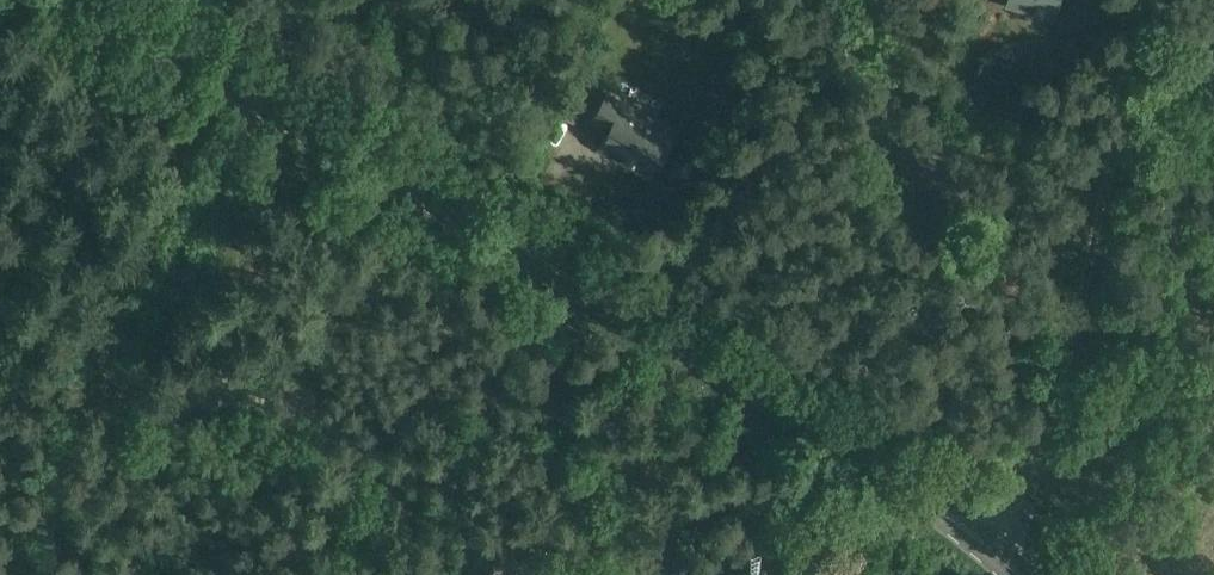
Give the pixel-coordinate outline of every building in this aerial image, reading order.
[(1007,8),(1047,20),(1051,6),(1056,8),(1058,0),(1010,0),(1007,8)] [(652,175),(675,134),(607,95),(594,118),(604,124),(599,133),(606,136),(600,146),(652,175)] [(676,565),(687,574),(708,574),(686,554),(676,565)] [(781,574),(800,574),(809,568),(799,556),(779,572),(781,574)]
